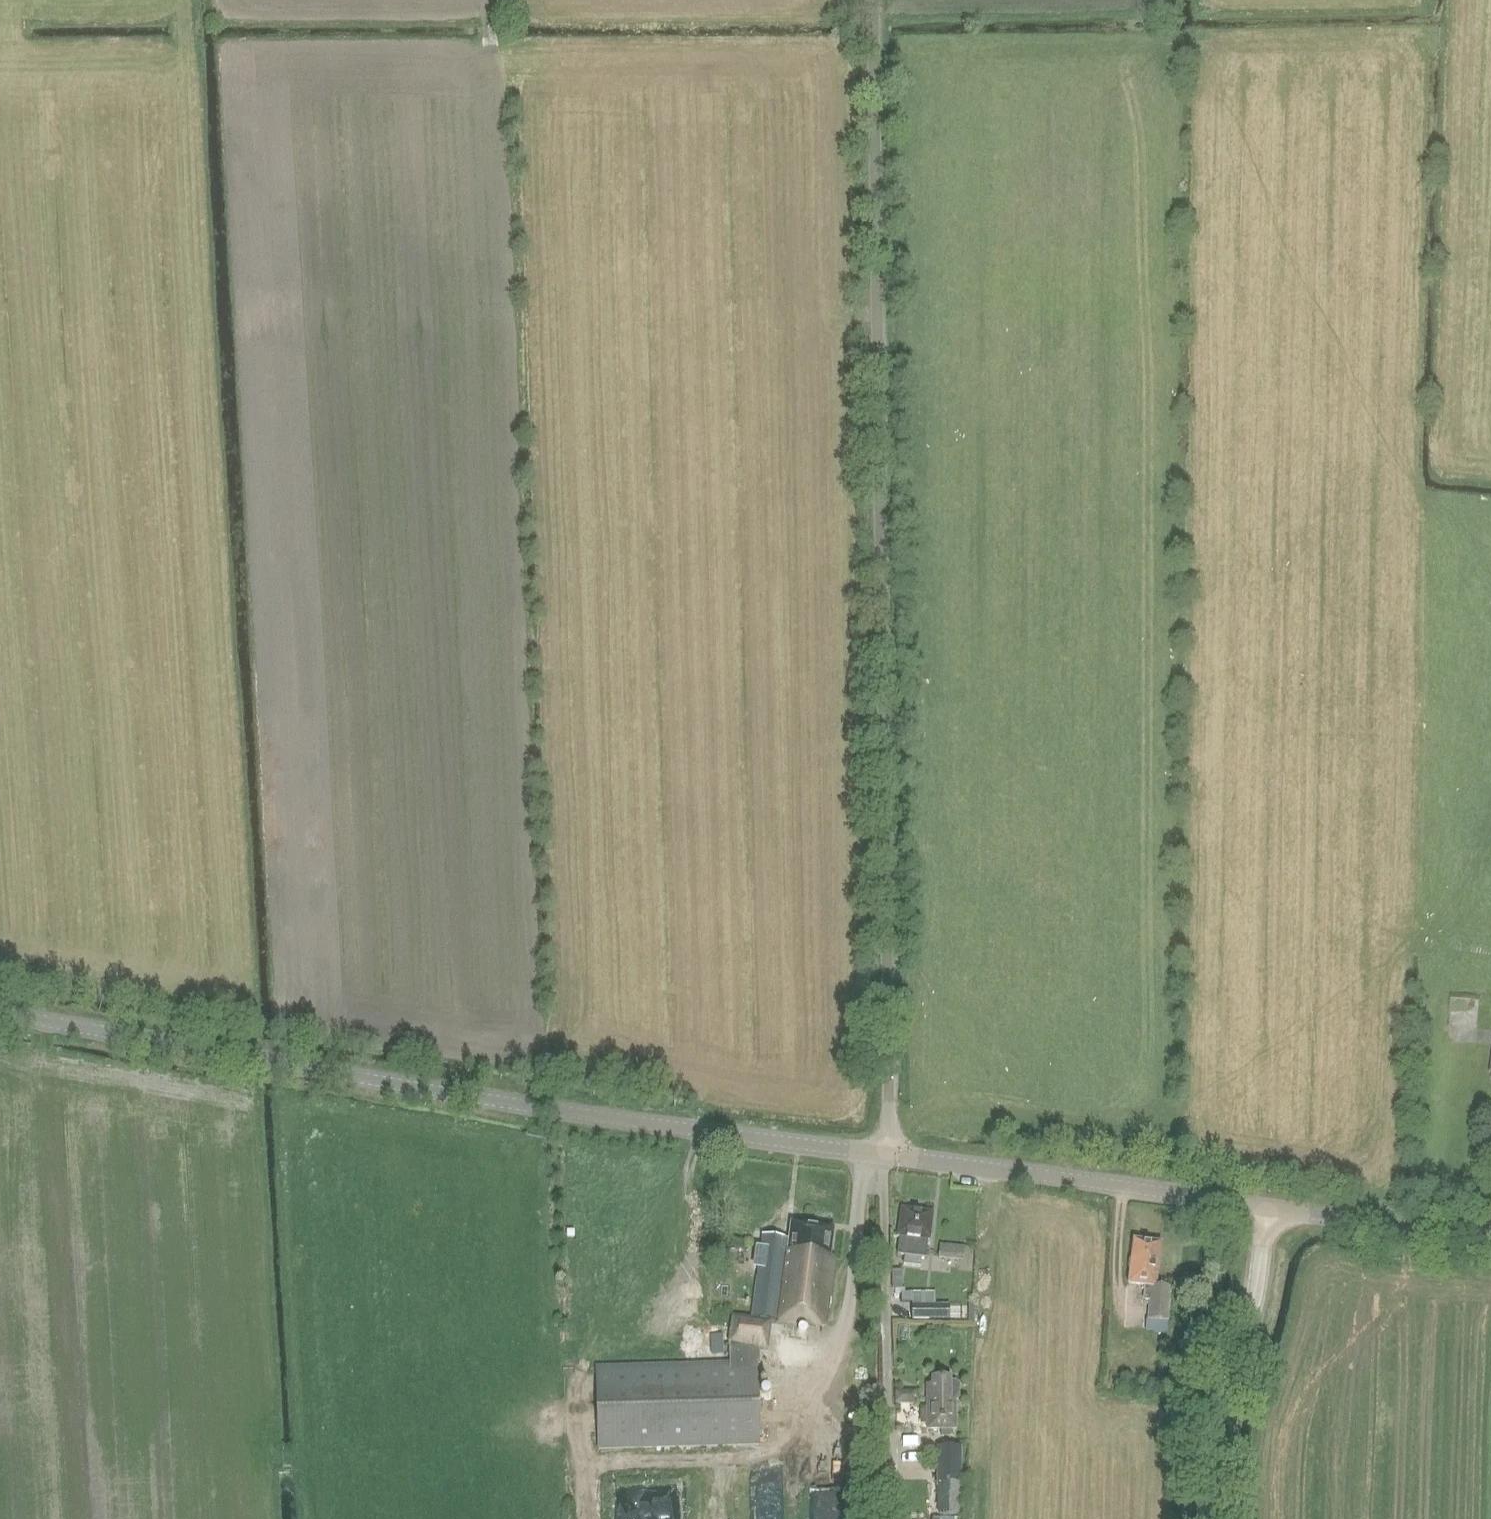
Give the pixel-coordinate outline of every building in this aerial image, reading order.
[(928,1240),(932,1213),(915,1211),(915,1209),(906,1208),(905,1210),(902,1209),(901,1212),(900,1212),(899,1222),(900,1222),(898,1236),(900,1237),(898,1254),(905,1255),(904,1265),(920,1267),(921,1257),(925,1258),(927,1240),(928,1240)] [(825,1328),(834,1257),(829,1257),(833,1229),(792,1224),(790,1241),(762,1237),(752,1319),(733,1316),(729,1344),(730,1364),(596,1368),(599,1449),(761,1444),(758,1364),(760,1364),(760,1348),(767,1349),(770,1323),(809,1328),(810,1326),(825,1328)] [(1150,1301),(1149,1320),(1148,1332),(1169,1333),(1169,1321),(1171,1287),(1156,1286),(1161,1243),(1135,1240),(1132,1258),(1130,1260),(1129,1268),(1131,1270),(1129,1284),(1145,1285),(1144,1300),(1150,1301)] [(960,1247),(953,1246),(941,1245),(939,1258),(951,1259),(959,1260),(960,1247)] [(904,1285),(894,1285),(894,1293),(901,1293),(904,1293),(904,1285)] [(911,1301),(911,1292),(904,1293),(901,1293),(901,1301),(911,1301)] [(950,1304),(914,1304),(914,1320),(950,1320),(950,1304)] [(909,1327),(898,1326),(898,1341),(909,1342),(909,1327)] [(951,1379),(946,1379),(933,1379),(932,1385),(927,1385),(928,1429),(941,1429),(941,1437),(950,1437),(950,1430),(955,1430),(955,1400),(951,1400),(951,1379)] [(915,1402),(915,1390),(896,1390),(896,1402),(915,1402)] [(962,1517),(962,1446),(937,1447),(936,1517),(962,1517)]
